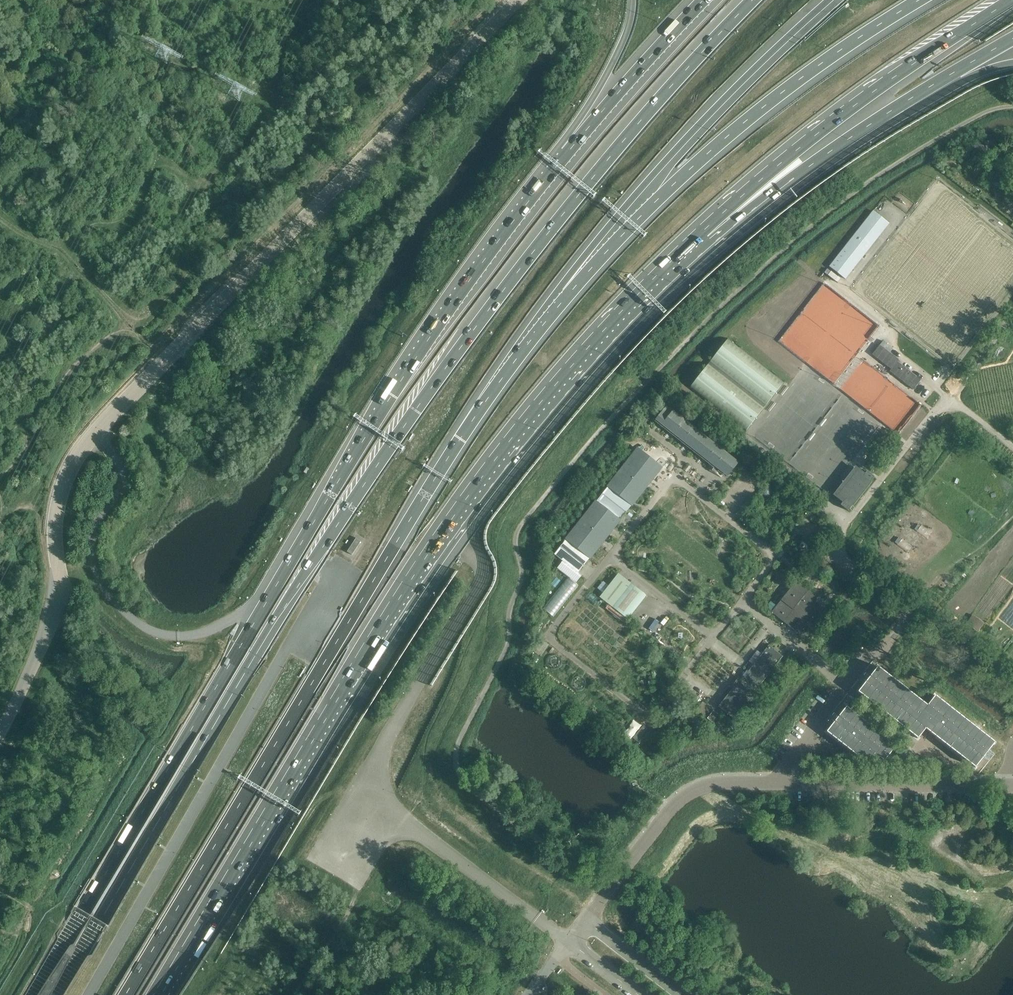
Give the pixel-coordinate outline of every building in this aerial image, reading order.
[(889,224),(873,211),(829,267),(845,279),(889,224)] [(745,431),(783,383),(784,381),(728,338),(689,388),(745,431)] [(899,367),(890,360),(892,358),(878,347),(872,355),(886,366),(884,368),(902,382),(908,374),(904,371),(905,369),(901,365),(899,367)] [(738,463),(668,409),(659,421),(728,476),(738,463)] [(631,505),(661,466),(638,448),(607,487),(631,505)] [(853,507),(871,483),(870,482),(874,477),(867,471),(863,476),(854,468),(835,493),(833,495),(842,503),(841,505),(848,511),(852,506),(853,507)] [(631,505),(607,487),(596,501),(620,520),(631,505)] [(590,558),(620,520),(596,501),(566,540),(590,558)] [(590,558),(566,540),(555,554),(579,573),(590,558)] [(644,595),(620,577),(603,599),(627,618),(644,595)] [(825,617),(810,605),(817,596),(797,580),(771,612),(807,640),(825,617)] [(756,690),(782,656),(769,645),(748,671),(747,670),(743,676),(744,677),(735,688),(734,687),(718,707),(736,720),(752,699),(755,702),(761,694),(756,690)] [(877,665),(857,691),(917,737),(925,727),(975,765),(995,740),(934,693),(927,703),(877,665)] [(704,716),(711,708),(703,702),(696,710),(704,716)] [(844,707),(824,733),(869,768),(878,757),(883,761),(894,746),(844,707)] [(715,725),(721,717),(713,710),(707,718),(715,725)] [(665,714),(655,727),(660,731),(670,718),(665,714)] [(639,742),(648,729),(640,723),(630,736),(639,742)]
